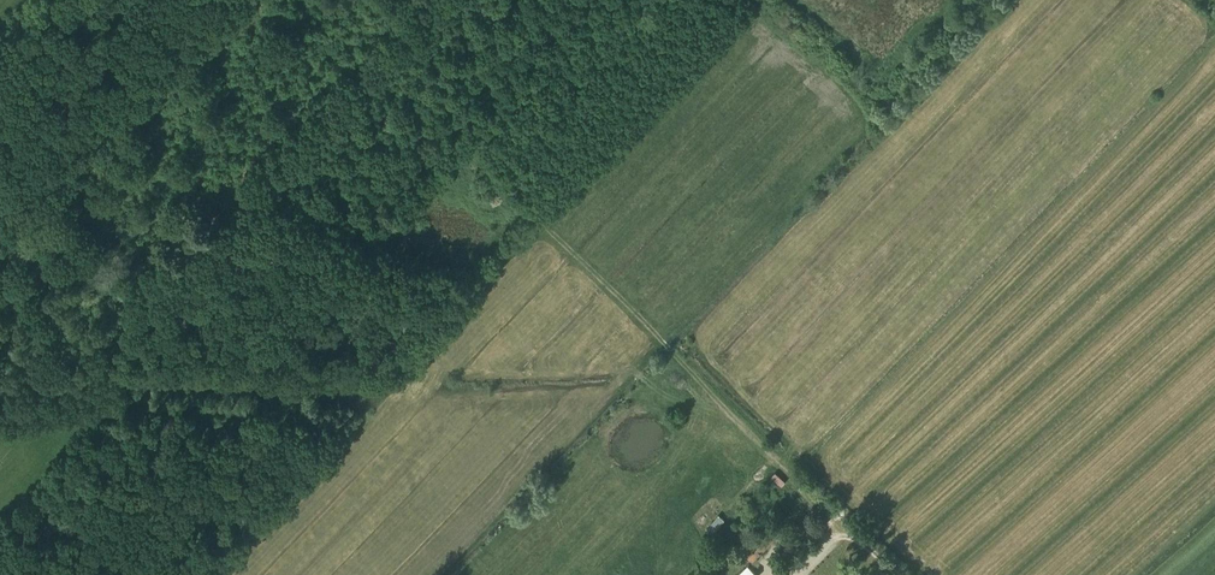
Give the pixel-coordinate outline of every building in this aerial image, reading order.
[(752,563),(779,536),(769,526),(742,553),(752,563)] [(747,564),(736,574),(757,574),(747,564)]
